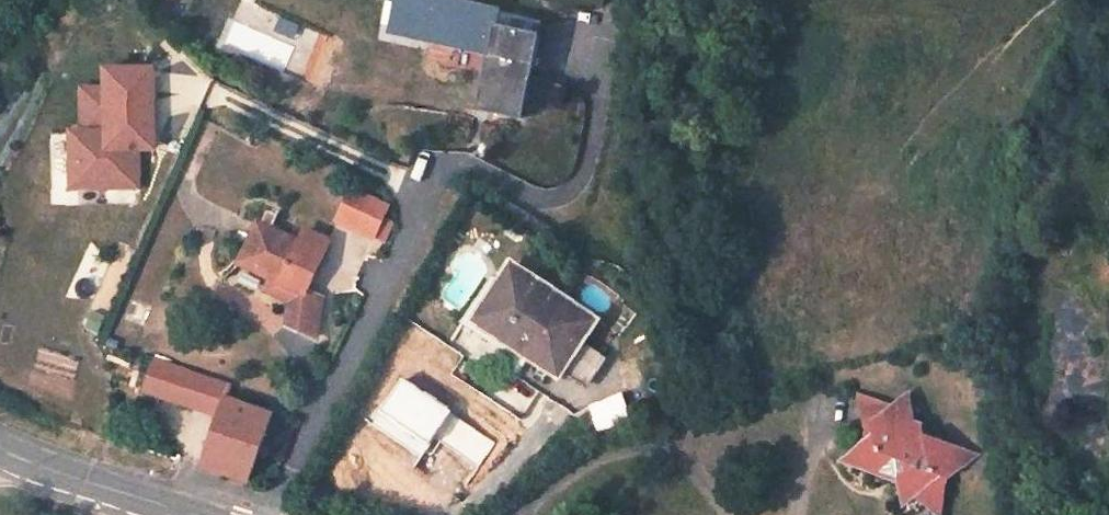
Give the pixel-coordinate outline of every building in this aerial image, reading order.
[(404,0),(393,0),(386,27),(486,50),(488,43),(399,23),(404,0)] [(488,43),(486,50),(497,52),(486,103),(521,111),(542,17),(464,0),(404,0),(399,23),(488,43)] [(317,61),(327,38),(321,36),(311,58),(317,61)] [(152,60),(105,60),(105,79),(81,80),(81,122),(69,121),(69,177),(136,178),(136,140),(143,140),(143,124),(152,124),(152,60)] [(312,72),(315,65),(309,63),(306,69),(312,72)] [(143,124),(143,140),(152,140),(152,124),(143,124)] [(378,241),(393,202),(350,185),(334,224),(378,241)] [(250,256),(269,221),(257,214),(237,250),(250,256)] [(295,236),(269,221),(250,256),(279,272),(274,284),(287,291),(298,297),(297,322),(315,333),(318,291),(303,283),(330,235),(303,222),(295,236)] [(504,281),(490,272),(460,319),(521,363),(530,352),(553,369),(588,321),(513,267),(504,281)] [(286,316),(297,322),(298,297),(287,291),(286,316)] [(144,391),(220,423),(202,472),(248,486),(257,464),(265,467),(273,449),(265,446),(275,421),(229,403),(234,392),(156,361),(144,391)] [(623,393),(590,407),(599,429),(632,416),(623,393)] [(851,436),(870,415),(824,407),(845,463),(857,451),(851,436)] [(947,448),(910,443),(908,430),(893,428),(891,418),(870,415),(851,436),(857,451),(845,463),(838,471),(843,488),(889,494),(893,509),(907,511),(921,494),(917,483),(921,477),(943,481),(953,468),(947,448)] [(947,448),(953,468),(970,451),(947,448)]
